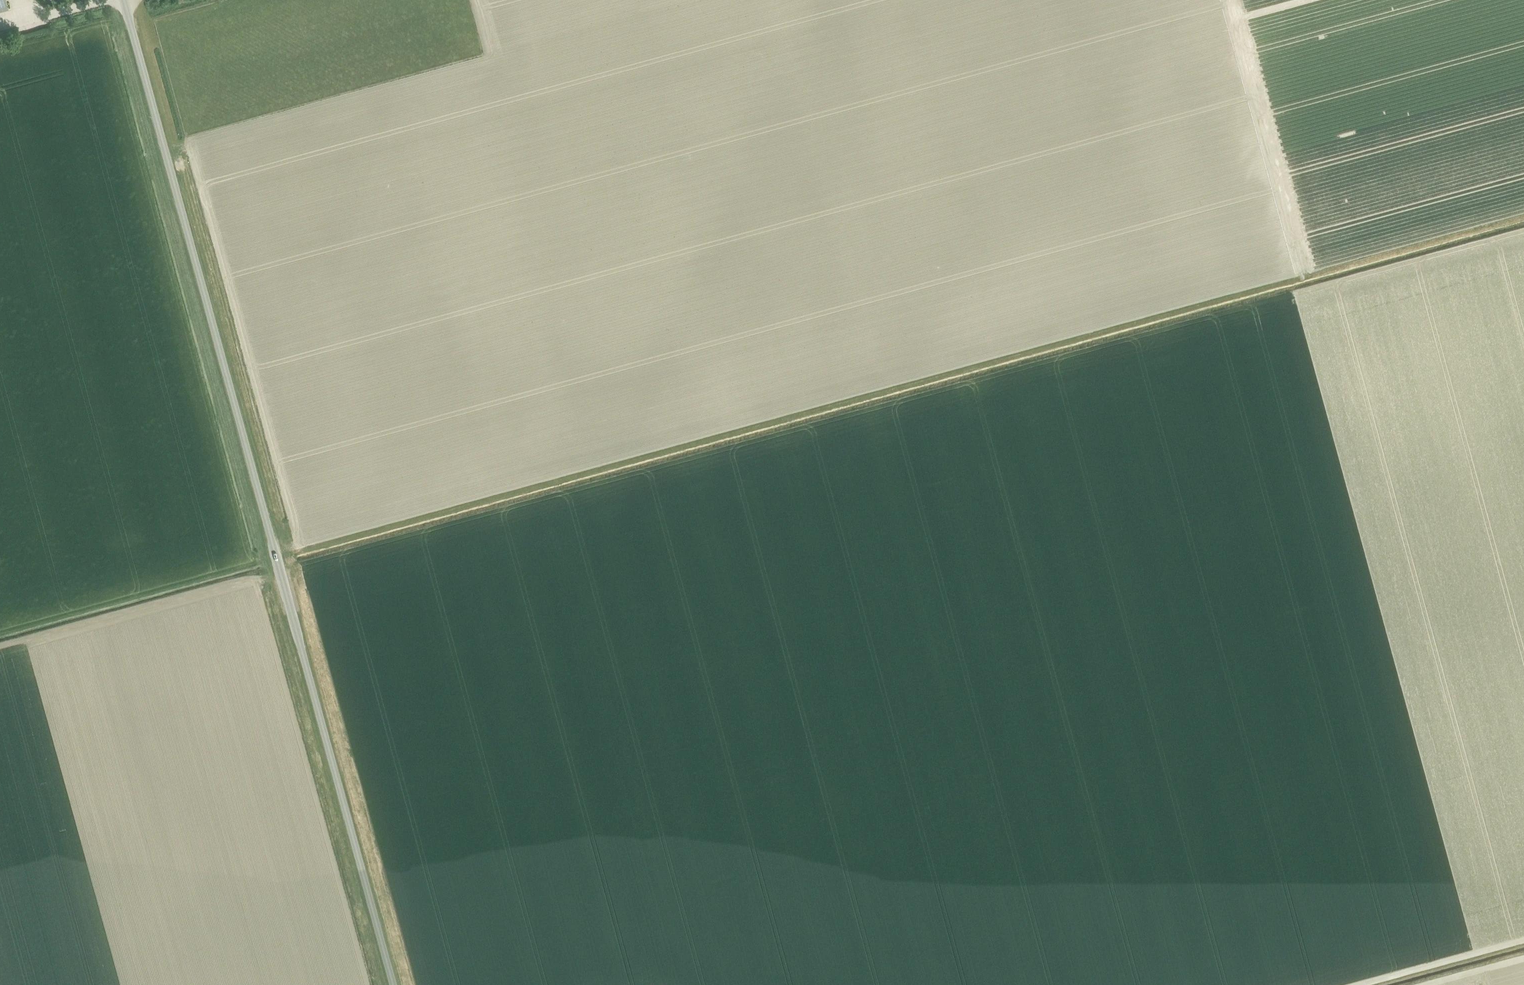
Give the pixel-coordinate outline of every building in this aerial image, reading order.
[(8,9),(6,0),(0,0),(0,11),(8,9)]
